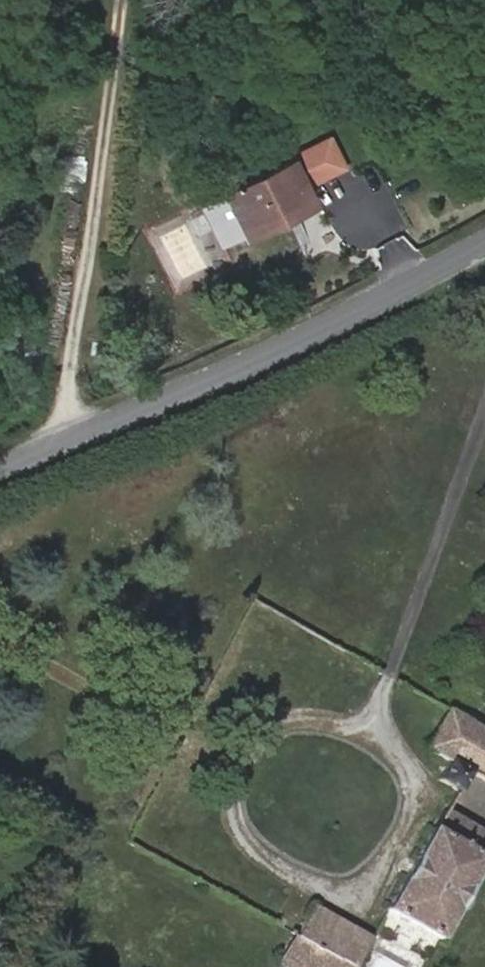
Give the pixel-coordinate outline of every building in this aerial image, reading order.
[(207,208),(222,239),(250,225),(252,224),(253,226),(292,206),(294,211),(298,219),(315,211),(304,188),(344,168),(330,140),(290,160),(292,163),(254,182),(233,193),(234,194),(229,197),(207,208)] [(233,193),(254,182),(247,168),(221,181),(229,197),(234,194),(233,193)] [(253,232),(294,211),(292,206),(253,226),(252,224),(250,225),(253,232)] [(446,708),(426,746),(450,759),(439,778),(458,790),(469,770),(484,779),(484,730),(446,708)] [(484,853),(484,834),(446,811),(438,826),(436,830),(433,829),(387,909),(440,938),(484,858),(484,857),(484,855),(484,853)] [(370,938),(313,908),(298,935),(338,955),(336,959),(332,966),(354,966),(370,938)]
